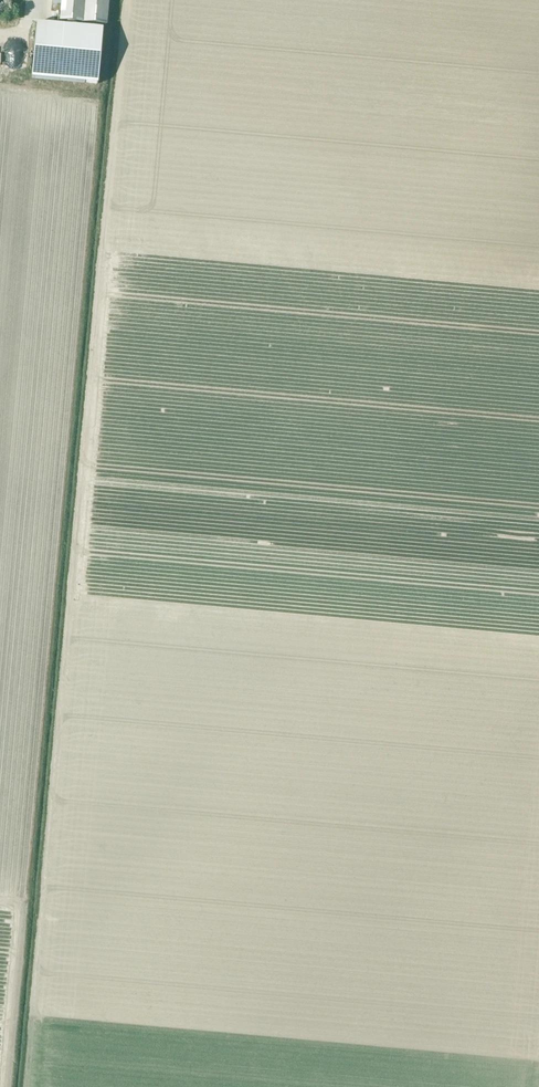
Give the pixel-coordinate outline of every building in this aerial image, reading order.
[(60,5),(59,21),(107,25),(109,0),(53,0),(53,4),(60,5)] [(103,29),(37,23),(31,78),(97,85),(103,29)]
